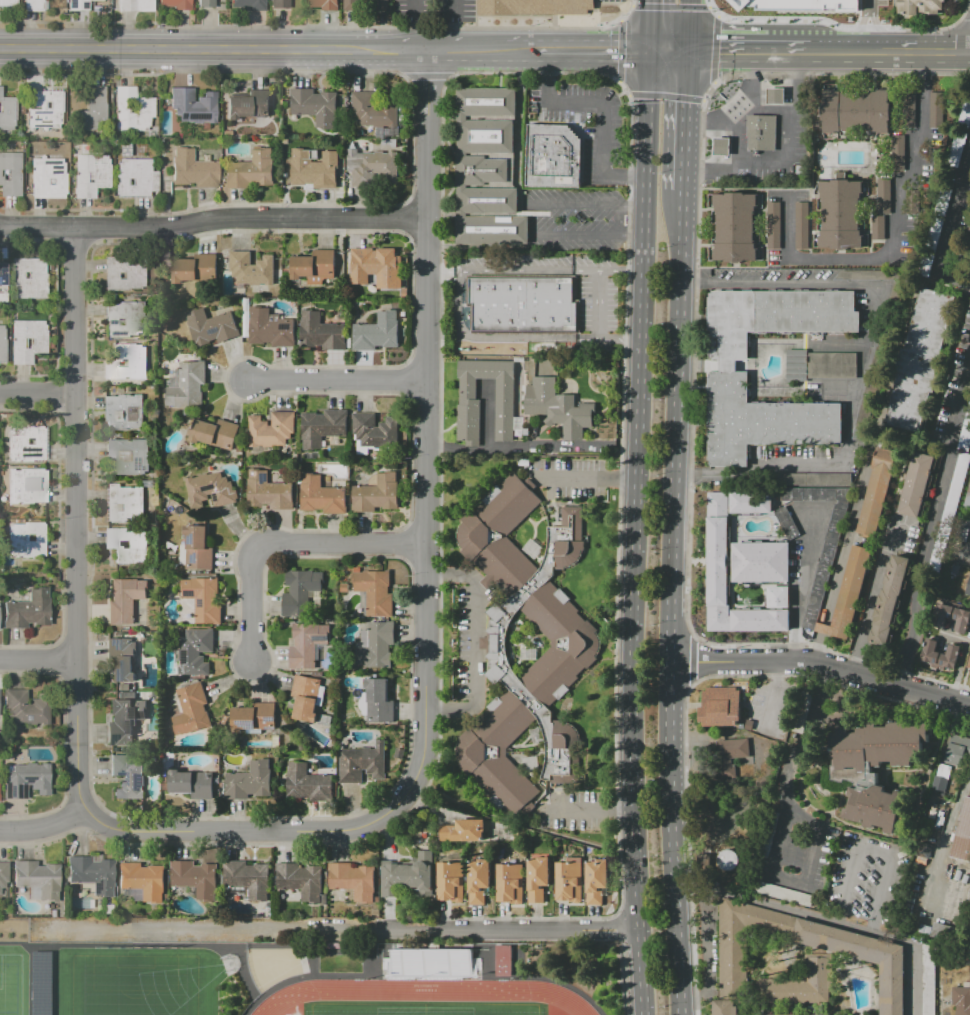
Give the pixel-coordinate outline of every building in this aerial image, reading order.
[(23,11),(23,0),(42,0),(42,11),(23,11)] [(68,11),(88,11),(88,1),(103,1),(103,0),(68,0),(68,11)] [(118,12),(153,11),(153,0),(118,0),(118,12)] [(159,7),(174,7),(174,10),(191,10),(191,0),(159,0),(159,7)] [(232,6),(248,7),(248,12),(265,12),(265,0),(232,0),(232,6)] [(271,8),(288,8),(289,0),(271,0),(271,8)] [(306,7),(321,7),(321,10),(338,10),(338,0),(306,0),(306,7)] [(344,11),(358,11),(358,0),(344,0),(344,11)] [(376,10),(388,10),(388,0),(376,0),(376,10)] [(476,14),(587,15),(588,8),(593,8),(593,0),(476,0),(476,14)] [(740,12),(745,7),(754,7),(754,11),(858,11),(858,0),(728,0),(740,12)] [(895,11),(895,0),(945,0),(944,10),(938,10),(938,14),(923,14),(923,12),(918,12),(918,15),(905,15),(905,13),(898,13),(898,11),(895,11)] [(16,129),(0,129),(0,86),(2,86),(2,98),(16,98),(16,129)] [(105,86),(106,127),(73,128),(72,111),(87,111),(86,87),(105,86)] [(115,87),(137,87),(137,96),(149,96),(149,130),(115,130),(115,87)] [(172,88),(194,89),(194,103),(199,103),(199,98),(205,98),(206,92),(218,92),(218,124),(182,124),(182,116),(175,116),(175,108),(172,108),(172,88)] [(457,244),(528,244),(528,216),(466,216),(466,213),(517,213),(517,188),(467,188),(467,185),(486,185),(486,182),(509,182),(509,158),(486,158),(486,155),(468,155),(468,152),(514,152),(514,120),(467,120),(467,116),(516,116),(516,88),(457,88),(457,244)] [(768,88),(786,88),(786,104),(768,104),(768,88)] [(254,89),(271,89),(271,116),(239,116),(239,119),(224,119),(224,102),(228,102),(228,96),(254,96),(254,89)] [(289,89),(313,89),(313,94),(320,94),(320,92),(336,92),(336,129),(314,129),(314,115),(289,115),(289,89)] [(28,91),(64,91),(64,128),(28,128),(28,91)] [(824,92),(893,91),(893,134),(824,134),(824,92)] [(914,128),(915,92),(901,91),(900,127),(914,128)] [(351,92),(374,93),(374,99),(382,99),(382,95),(398,96),(397,126),(360,125),(360,119),(355,119),(355,114),(351,114),(351,92)] [(929,92),(929,127),(949,128),(949,92),(929,92)] [(749,115),(778,116),(777,152),(749,151),(750,136),(748,136),(749,115)] [(529,124),(527,188),(581,189),(582,139),(571,125),(529,124)] [(891,169),(904,168),(903,135),(890,135),(891,169)] [(716,137),(733,138),(732,155),(715,154),(716,137)] [(173,147),(192,147),(192,161),(217,161),(217,187),(194,187),(194,183),(186,183),(186,185),(172,185),(173,147)] [(253,148),(272,148),(272,184),(257,184),(257,181),(251,181),(251,187),(227,187),(227,162),(253,162),(253,148)] [(397,153),(358,154),(358,149),(347,149),(348,172),(352,171),(352,188),(375,188),(375,184),(397,183),(397,153)] [(290,150),(310,150),(310,162),(323,162),(323,152),(338,151),(338,169),(336,169),(336,189),(314,189),(314,184),(291,184),(290,150)] [(20,195),(0,195),(0,185),(0,153),(20,153),(20,195)] [(74,156),(106,155),(106,159),(108,159),(108,189),(95,189),(95,199),(75,199),(74,156)] [(31,158),(61,159),(61,162),(64,162),(64,174),(66,174),(66,194),(63,194),(63,199),(32,198),(32,183),(30,183),(31,158)] [(120,159),(151,159),(151,183),(149,183),(149,196),(117,196),(117,163),(120,163),(120,159)] [(888,214),(889,178),(877,178),(876,213),(888,214)] [(821,182),(865,182),(866,248),(822,249),(821,182)] [(715,192),(760,193),(759,260),(714,259),(715,192)] [(779,202),(765,202),(766,249),(780,249),(779,202)] [(794,249),(806,249),(807,202),(795,202),(794,249)] [(871,240),(884,239),(883,215),(870,216),(871,240)] [(352,248),(374,248),(374,253),(382,253),(382,252),(397,251),(397,279),(395,279),(395,289),(378,289),(378,274),(366,274),(366,285),(350,285),(350,267),(352,267),(352,248)] [(229,252),(250,251),(250,265),(257,265),(257,261),(264,261),(264,255),(275,255),(275,287),(267,287),(267,284),(238,284),(238,278),(233,278),(233,273),(230,273),(229,252)] [(291,257),(315,257),(315,251),(335,251),(335,279),(322,279),(322,285),(308,285),(308,277),(301,276),(301,280),(291,280),(291,257)] [(172,258),(195,258),(195,254),(216,254),(216,280),(182,280),(182,284),(173,284),(172,258)] [(104,257),(143,257),(143,287),(140,287),(140,289),(128,289),(128,291),(105,291),(104,257)] [(12,260),(44,260),(44,296),(15,297),(15,291),(12,291),(12,260)] [(469,278),(574,279),(574,301),(578,301),(578,331),(473,331),(473,304),(469,304),(469,278)] [(956,296),(921,433),(887,424),(899,377),(893,376),(901,347),(906,348),(922,287),(956,296)] [(854,291),(854,311),(860,311),(860,333),(749,333),(749,360),(736,360),(736,372),(748,372),(748,403),(841,403),(841,444),(748,444),(748,466),(709,466),(709,371),(719,371),(719,360),(710,360),(710,292),(854,291)] [(106,304),(119,304),(119,302),(143,302),(143,335),(128,334),(128,336),(106,336),(106,304)] [(250,307),(269,306),(269,313),(280,313),(280,318),(295,318),(295,346),(272,346),(272,342),(263,342),(263,344),(250,344),(250,307)] [(184,314),(203,308),(206,319),(231,311),(240,336),(218,343),(217,339),(210,341),(210,343),(196,348),(184,314)] [(301,311),(320,311),(321,324),(346,324),(346,350),(323,350),(323,346),(314,346),(314,348),(302,348),(301,311)] [(354,325),(378,325),(378,311),(398,311),(398,348),(384,348),(384,346),(375,346),(375,350),(354,350),(354,325)] [(11,321),(45,320),(45,325),(46,325),(47,353),(32,353),(32,364),(12,364),(11,321)] [(114,345),(146,345),(147,377),(104,378),(104,359),(115,359),(114,345)] [(786,351),(807,351),(807,381),(786,381),(786,351)] [(856,379),(808,379),(808,353),(856,353),(856,379)] [(457,439),(466,439),(465,446),(480,446),(481,400),(476,400),(477,378),(495,379),(494,441),(513,441),(515,362),(458,361),(458,378),(460,378),(460,404),(457,404),(457,439)] [(180,362),(205,362),(206,383),(202,383),(202,406),(166,406),(166,387),(180,387),(180,362)] [(525,386),(533,386),(533,377),(556,378),(556,394),(574,395),(574,407),(579,407),(579,403),(594,403),(594,409),(592,409),(592,428),(583,428),(583,440),(562,440),(562,424),(554,424),(550,428),(544,421),(547,417),(547,415),(523,415),(523,396),(525,396),(525,386)] [(107,396),(119,396),(119,395),(143,395),(143,428),(107,428),(107,396)] [(323,410),(345,410),(346,436),(321,436),(321,449),(302,449),(301,413),(316,413),(316,415),(323,415),(323,410)] [(249,416),(261,416),(262,421),(268,421),(268,426),(273,425),(273,413),(295,413),(295,433),(291,434),(291,439),(286,439),(286,446),(249,446),(249,416)] [(353,413),(376,413),(376,428),(379,428),(379,423),(386,423),(386,417),(397,417),(397,447),(362,447),(362,440),(356,440),(356,434),(353,434),(353,413)] [(196,419),(218,426),(220,420),(240,426),(231,452),(199,442),(198,444),(189,441),(196,419)] [(7,430),(11,430),(11,428),(23,429),(23,426),(44,427),(44,460),(31,460),(31,463),(7,462),(7,430)] [(963,426),(969,429),(969,445),(968,452),(956,449),(963,426)] [(106,440),(149,439),(149,473),(116,473),(116,460),(106,460),(106,440)] [(875,537),(856,532),(873,469),(871,469),(877,446),(897,452),(875,537)] [(960,451),(969,454),(969,461),(940,564),(929,561),(960,451)] [(914,452),(933,457),(917,518),(898,513),(914,452)] [(249,469),(268,468),(269,483),(293,483),(293,509),(272,509),(272,502),(261,503),(261,506),(248,506),(247,479),(249,479),(249,469)] [(9,471),(22,471),(23,469),(42,469),(42,471),(45,471),(44,503),(9,502),(9,471)] [(185,479),(193,477),(193,479),(199,478),(198,475),(208,473),(208,475),(221,472),(222,478),(227,477),(228,482),(232,481),(233,488),(237,487),(240,499),(237,500),(238,503),(216,508),(213,495),(209,496),(210,500),(202,501),(203,506),(192,509),(185,479)] [(513,472),(461,519),(459,526),(457,532),(458,539),(459,546),(461,553),(485,574),(478,581),(488,591),(494,585),(509,598),(501,607),(496,603),(486,613),(492,619),(489,620),(489,627),(486,630),(486,637),(479,637),(479,648),(485,648),(485,656),(489,660),(489,665),(491,667),(485,674),(494,683),(499,679),(507,687),(469,726),(458,736),(456,742),(455,747),(456,754),(457,760),(458,765),(468,776),(470,773),(479,782),(476,785),(509,819),(518,810),(525,815),(535,805),(533,803),(530,800),(539,791),(504,756),(505,748),(535,715),(540,722),(543,731),(545,741),(546,753),(545,765),(542,774),(538,782),(545,789),(545,779),(549,779),(550,784),(579,782),(579,740),(578,734),(575,728),(572,725),(564,722),(564,719),(559,719),(559,715),(552,715),(551,710),(547,706),(555,698),(552,695),(563,684),(568,687),(577,678),(576,676),(585,666),(587,667),(597,658),(594,656),(597,652),(599,646),(600,641),(598,636),(595,633),(597,630),(587,619),(585,621),(577,614),(579,612),(569,601),(571,599),(560,588),(557,590),(550,581),(554,576),(554,570),(564,570),(564,567),(570,567),(574,564),(578,560),(581,555),(582,551),(584,551),(584,542),(581,542),(582,507),(562,507),(561,522),(547,522),(548,527),(549,535),(548,543),(547,551),(545,559),(542,567),(539,570),(506,536),(542,502),(513,472)] [(303,473),(322,473),(322,487),(347,487),(347,513),(324,513),(324,509),(316,509),(316,511),(301,511),(301,483),(303,483),(303,473)] [(353,486),(378,486),(378,473),(398,473),(397,510),(383,510),(383,507),(375,507),(375,513),(353,513),(353,486)] [(851,486),(776,486),(776,473),(851,473),(851,486)] [(106,484),(120,484),(120,488),(144,488),(144,521),(106,521),(106,484)] [(851,488),(851,501),(847,501),(813,630),(801,627),(835,501),(780,501),(780,488),(851,488)] [(770,512),(770,492),(729,491),(729,512),(770,512)] [(707,517),(707,492),(727,492),(727,517),(707,517)] [(773,512),(785,506),(800,535),(788,541),(773,512)] [(789,543),(789,632),(708,632),(707,517),(727,517),(728,551),(732,551),(732,543),(789,543)] [(4,522),(44,522),(44,557),(9,557),(9,548),(4,548),(4,522)] [(184,526),(208,527),(208,548),(214,548),(213,570),(187,569),(188,536),(183,536),(184,526)] [(104,528),(148,528),(148,562),(115,563),(115,548),(104,548),(104,528)] [(872,549),(848,640),(827,634),(829,625),(831,625),(853,544),(872,549)] [(892,554),(910,559),(887,647),(868,643),(892,554)] [(950,573),(953,564),(960,566),(958,575),(950,573)] [(285,569),(324,570),(323,591),(309,590),(309,616),(282,616),(282,593),(289,593),(289,586),(285,586),(285,569)] [(353,571),(390,571),(390,586),(387,586),(387,593),(392,593),(392,617),(365,617),(365,591),(353,591),(353,571)] [(182,579),(219,579),(219,594),(217,594),(217,602),(221,602),(221,625),(194,625),(195,600),(182,600),(182,579)] [(112,580),(148,580),(148,600),(134,600),(134,625),(108,625),(108,602),(112,602),(112,580)] [(4,603),(29,602),(28,589),(48,589),(49,627),(35,627),(35,623),(26,624),(26,628),(4,629),(4,603)] [(932,625),(936,613),(935,613),(937,603),(954,607),(951,619),(946,617),(943,628),(932,625)] [(955,608),(969,612),(969,616),(969,621),(967,621),(964,633),(954,631),(957,620),(952,619),(955,608)] [(369,623),(394,623),(394,643),(390,642),(390,653),(392,653),(392,668),(357,668),(357,646),(368,646),(369,623)] [(293,624),(331,625),(331,645),(315,645),(315,668),(289,667),(290,646),(294,647),(295,640),(292,640),(293,624)] [(186,629),(213,629),(213,651),(199,651),(199,655),(203,655),(203,662),(209,662),(209,674),(179,674),(179,637),(186,637),(186,629)] [(927,637),(938,641),(935,652),(941,654),(938,664),(921,659),(927,637)] [(106,639),(133,639),(133,643),(138,643),(138,664),(133,664),(133,673),(136,673),(136,683),(127,683),(127,681),(111,681),(111,659),(106,659),(106,639)] [(960,647),(954,668),(939,664),(941,654),(945,655),(948,644),(960,647)] [(295,675),(322,681),(315,713),(318,714),(316,722),(291,717),(296,698),(290,696),(295,675)] [(364,678),(387,678),(387,701),(394,701),(394,723),(367,723),(367,688),(364,688),(364,678)] [(177,690),(200,682),(207,704),(204,705),(211,726),(177,737),(171,718),(184,714),(177,690)] [(706,687),(737,687),(737,691),(741,691),(741,720),(737,720),(737,725),(703,726),(703,722),(698,722),(698,707),(703,707),(702,691),(706,691),(706,687)] [(5,689),(27,690),(27,703),(31,703),(31,699),(37,700),(37,694),(50,694),(49,724),(13,724),(13,718),(8,718),(9,713),(4,713),(5,689)] [(108,699),(147,700),(146,720),(133,720),(133,746),(107,746),(107,723),(112,723),(112,715),(108,715),(108,699)] [(255,702),(275,702),(274,729),(241,729),(241,732),(231,732),(232,707),(255,708),(255,702)] [(747,719),(753,721),(751,730),(744,729),(747,719)] [(929,723),(930,759),(912,760),(912,765),(892,765),(892,760),(882,760),(883,766),(872,766),(872,761),(867,761),(867,772),(858,772),(858,767),(847,768),(847,771),(837,771),(837,767),(834,767),(834,759),(837,759),(837,754),(829,754),(828,731),(836,731),(836,729),(846,729),(846,733),(857,732),(857,729),(866,728),(866,724),(876,723),(876,727),(887,727),(887,723),(907,722),(907,727),(917,726),(917,724),(929,723)] [(953,734),(969,738),(969,768),(946,762),(953,734)] [(748,738),(750,757),(730,759),(731,764),(734,764),(736,777),(722,779),(718,741),(748,738)] [(340,749),(377,749),(377,740),(385,740),(385,779),(373,780),(373,774),(366,774),(366,769),(362,769),(362,783),(340,783),(340,749)] [(110,756),(130,756),(130,759),(136,759),(136,765),(143,764),(143,801),(113,802),(113,790),(120,790),(120,784),(124,784),(124,776),(111,776),(110,756)] [(250,760),(262,760),(262,759),(270,758),(271,796),(256,796),(256,794),(247,794),(247,798),(226,798),(226,773),(250,773),(250,760)] [(288,762),(306,762),(306,775),(332,775),(332,800),(310,800),(310,797),(288,797),(288,762)] [(940,763),(952,767),(945,792),(933,789),(940,763)] [(8,772),(13,772),(13,766),(41,766),(41,764),(49,764),(50,795),(38,795),(38,790),(31,790),(31,785),(27,785),(28,799),(5,799),(5,778),(8,778),(8,772)] [(169,770),(179,770),(179,773),(213,773),(213,800),(191,800),(191,794),(170,794),(169,770)] [(893,835),(883,832),(884,828),(874,825),(873,828),(841,818),(844,808),(847,809),(851,797),(847,796),(850,786),(858,788),(859,784),(894,794),(895,789),(906,793),(900,812),(905,813),(901,828),(896,827),(893,835)] [(967,796),(969,797),(969,861),(951,856),(967,796)] [(440,825),(456,825),(456,820),(484,820),(484,840),(440,841),(440,825)] [(719,870),(738,870),(737,850),(718,850),(719,870)] [(381,860),(385,860),(385,859),(390,859),(390,861),(393,861),(393,862),(413,862),(413,858),(418,858),(418,851),(433,851),(433,897),(419,897),(419,890),(420,891),(420,888),(401,888),(401,896),(381,896),(381,860)] [(67,856),(91,856),(91,862),(99,862),(99,859),(113,860),(113,897),(92,896),(93,883),(68,883),(68,864),(67,864),(67,856)] [(528,859),(538,859),(538,856),(549,856),(549,886),(541,886),(541,888),(544,888),(544,903),(528,903),(528,859)] [(469,860),(479,860),(479,859),(491,859),(491,888),(482,888),(482,890),(484,890),(484,896),(486,896),(486,904),(469,904),(469,860)] [(587,861),(597,861),(597,859),(608,859),(608,888),(599,888),(599,891),(602,891),(602,905),(587,905),(587,861)] [(14,860),(36,861),(36,866),(44,866),(44,864),(59,864),(59,891),(57,891),(57,902),(46,902),(46,900),(39,899),(39,887),(14,887),(14,860)] [(171,861),(194,861),(194,866),(201,866),(201,864),(216,864),(216,885),(215,885),(215,902),(197,902),(197,887),(171,887),(171,861)] [(225,861),(246,861),(246,866),(254,866),(254,864),(268,864),(268,865),(269,901),(249,901),(249,888),(225,889),(225,861)] [(1,894),(0,894),(0,862),(8,862),(8,882),(5,882),(5,889),(1,889),(1,894)] [(118,862),(141,863),(141,867),(149,867),(149,866),(164,866),(164,893),(162,893),(162,904),(144,903),(144,889),(118,889),(118,862)] [(437,862),(463,862),(464,903),(456,903),(456,902),(451,902),(451,899),(437,900),(437,862)] [(555,862),(581,862),(582,903),(569,903),(569,901),(555,901),(555,862)] [(277,863),(277,888),(301,889),(301,902),(320,903),(321,892),(322,867),(307,866),(307,868),(299,868),(299,863),(277,863)] [(329,864),(352,863),(352,868),(359,868),(359,866),(375,866),(375,892),(374,892),(374,903),(365,903),(365,902),(354,902),(354,889),(329,889),(329,864)] [(497,865),(523,865),(523,904),(510,904),(510,903),(497,903),(497,865)] [(813,896),(810,907),(756,893),(759,882),(813,896)] [(903,946),(904,1014),(880,1014),(880,965),(749,928),(750,980),(805,979),(805,955),(832,954),(832,999),(719,999),(719,897),(903,945),(903,946)] [(934,944),(922,944),(921,1014),(934,1014),(934,944)] [(495,975),(511,975),(511,945),(495,945),(495,975)] [(389,949),(389,974),(470,974),(470,949),(389,949)] [(48,952),(48,1014),(30,1014),(30,952),(48,952)] [(953,987),(969,987),(969,1014),(955,1014),(955,1006),(953,1006),(953,987)] [(737,1006),(737,1014),(713,1014),(713,1001),(734,1000),(734,1006),(737,1006)]
